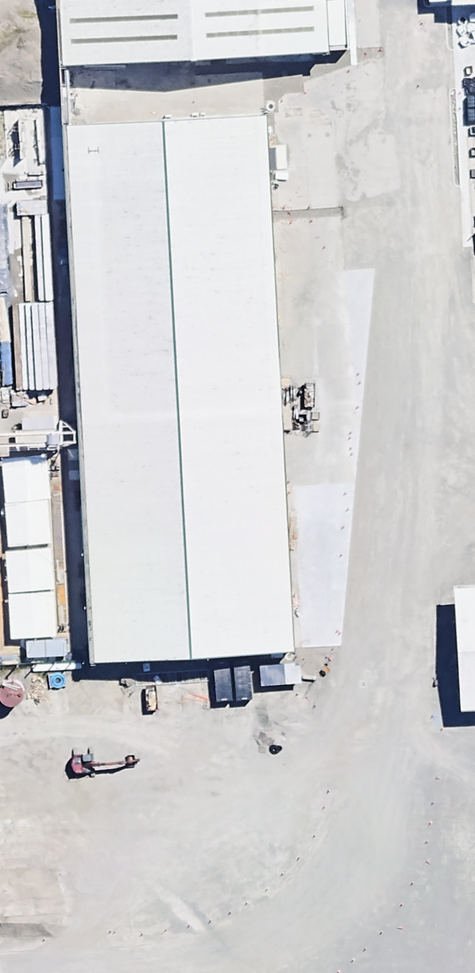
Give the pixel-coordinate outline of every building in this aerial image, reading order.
[(68,68),(335,54),(332,0),(64,0),(68,68)] [(273,120),(67,131),(96,663),(303,652),(273,120)] [(355,322),(371,432),(474,417),(474,305),(355,322)] [(352,450),(366,545),(474,529),(474,432),(352,450)] [(6,567),(7,612),(51,611),(50,567),(6,567)] [(398,598),(404,708),(474,705),(474,594),(398,598)] [(284,653),(250,656),(253,685),(286,683),(284,653)] [(433,759),(434,813),(398,815),(400,873),(419,872),(418,860),(434,859),(434,850),(456,849),(456,845),(470,845),(468,758),(433,759)]
